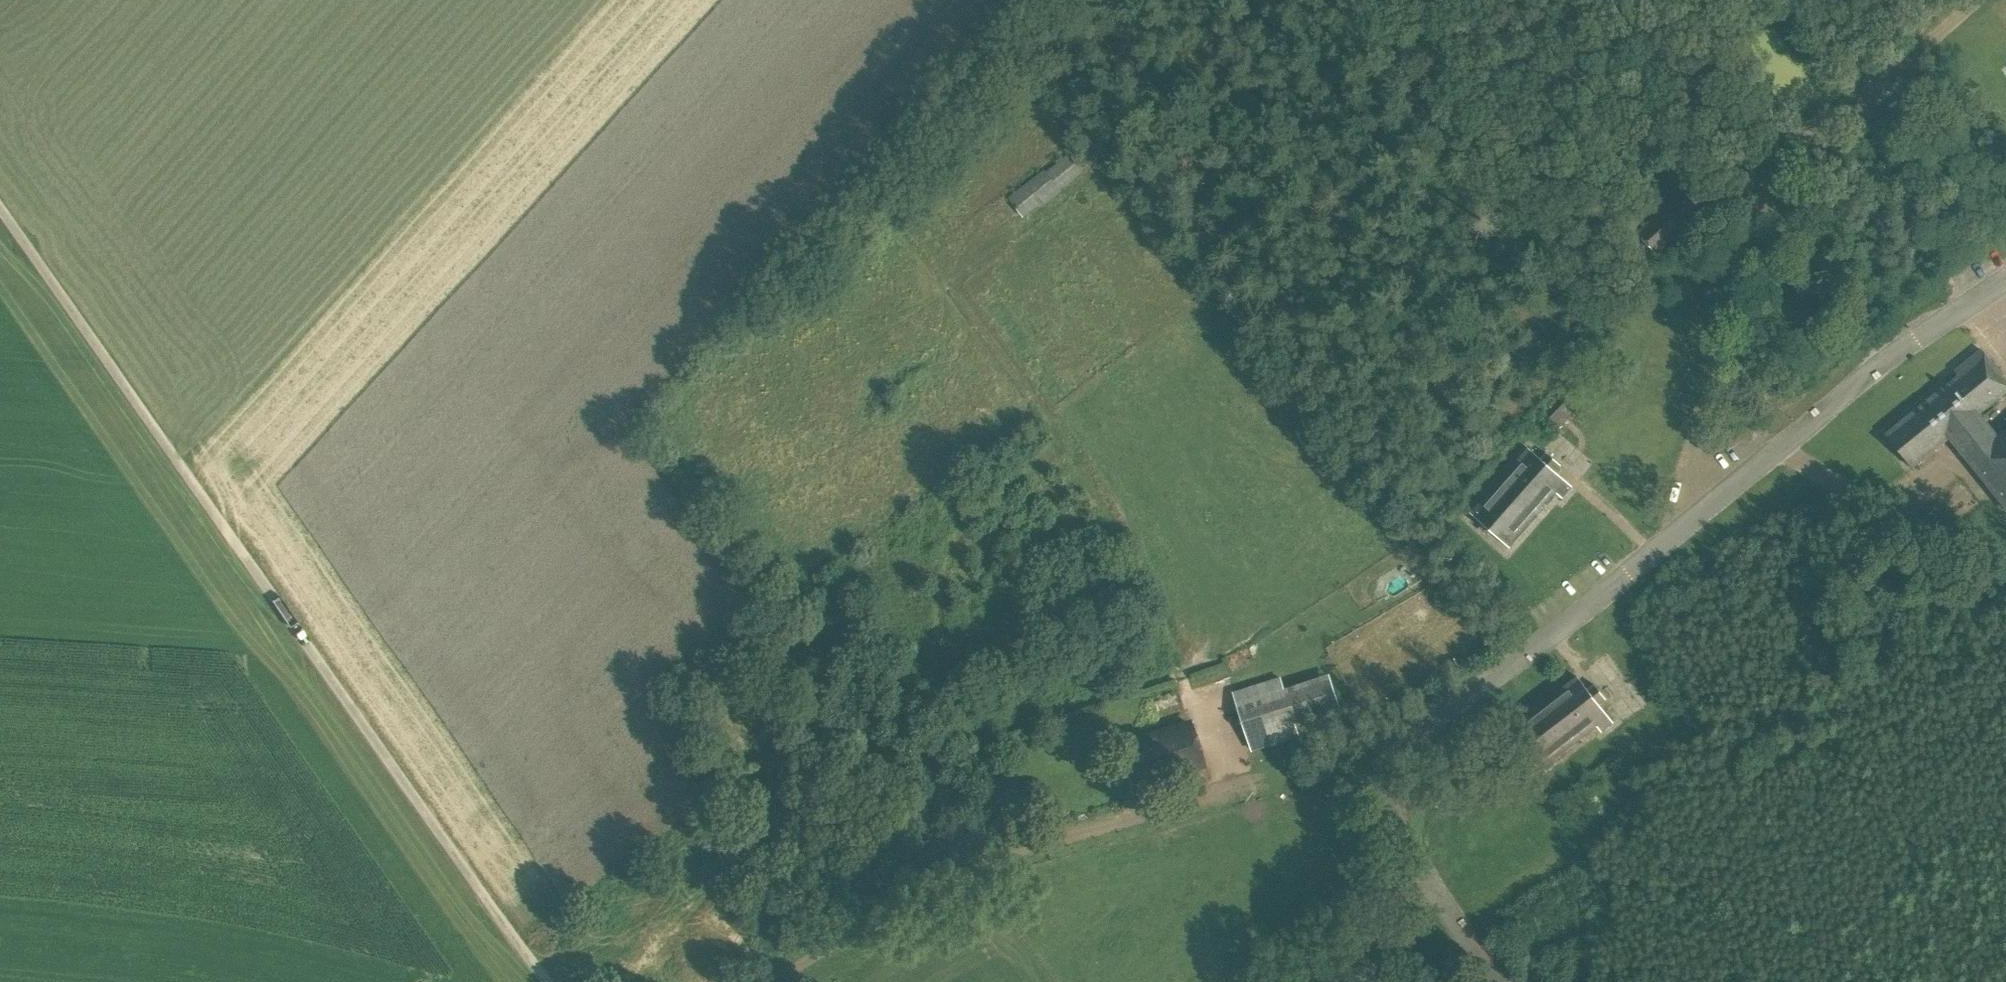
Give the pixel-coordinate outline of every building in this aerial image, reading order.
[(1063,152),(1044,168),(1059,187),(1080,171),(1063,152)] [(1685,192),(1639,234),(1658,254),(1720,196),(1701,176),(1700,177),(1687,163),(1671,177),(1685,192)] [(1044,168),(1009,198),(1024,217),(1042,204),(1043,206),(1062,191),(1059,187),(1044,168)] [(1885,435),(1912,469),(1950,438),(2005,508),(2005,432),(1998,439),(1979,416),(2005,394),(2005,381),(1981,351),(1955,372),(1959,377),(1885,435)] [(1564,403),(1549,419),(1559,428),(1574,412),(1564,403)] [(1528,447),(1470,512),(1509,546),(1557,492),(1561,496),(1571,485),(1554,470),(1560,463),(1546,451),(1541,458),(1528,447)] [(1280,677),(1234,692),(1253,749),(1299,734),(1295,723),(1340,708),(1329,673),(1283,688),(1280,677)] [(1578,678),(1507,729),(1536,770),(1595,728),(1599,733),(1611,725),(1598,706),(1605,701),(1594,686),(1587,691),(1578,678)] [(1187,722),(1124,742),(1138,786),(1201,766),(1187,722)]
